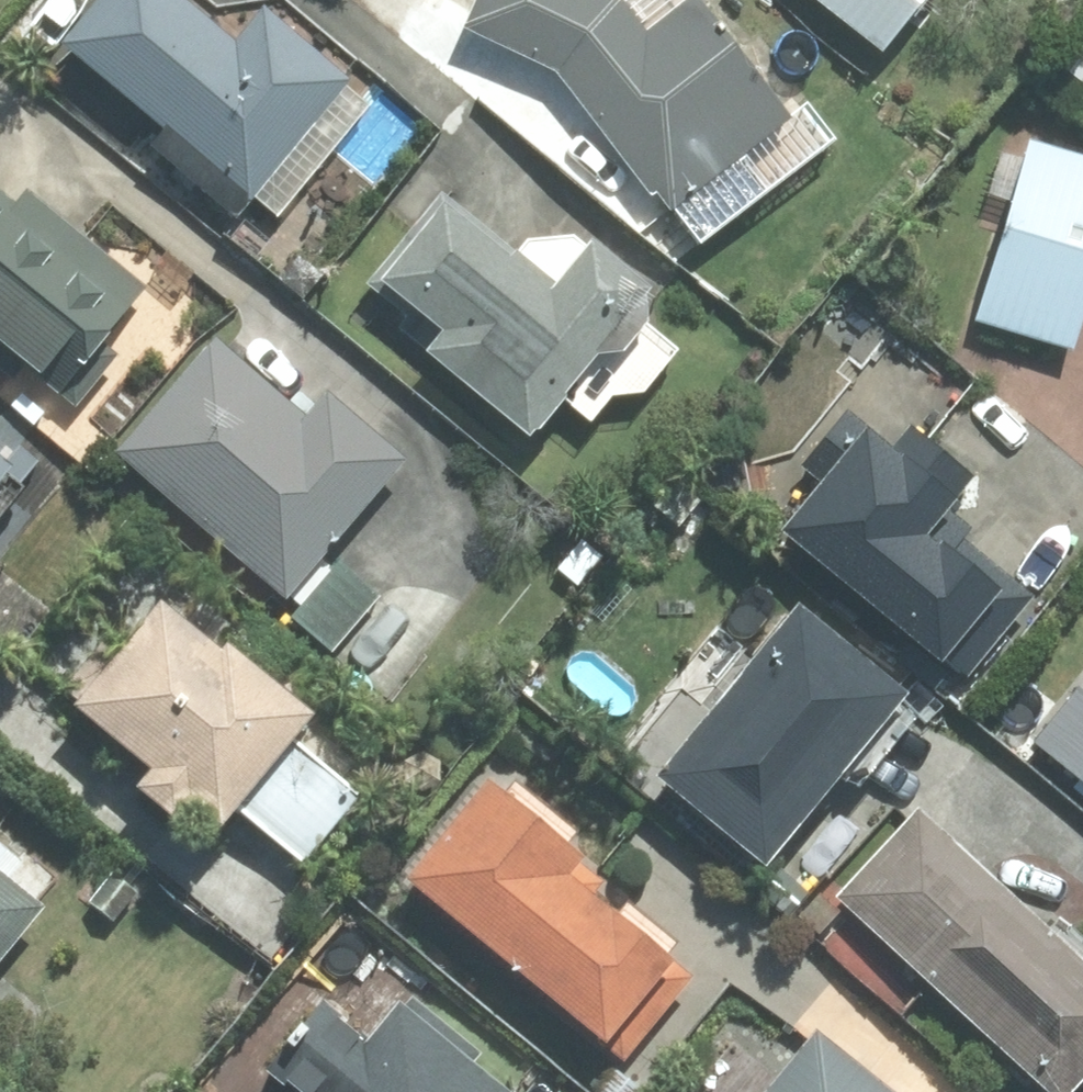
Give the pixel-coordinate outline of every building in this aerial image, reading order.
[(272,0),(242,34),(203,0),(100,0),(76,26),(257,186),(356,74),(272,0)] [(556,60),(680,211),(803,111),(712,0),(685,0),(654,25),(633,0),(481,0),(472,17),(556,60)] [(889,46),(926,0),(832,0),(889,46)] [(1035,134),(982,314),(1082,343),(1082,148),(1035,134)] [(31,185),(20,199),(0,183),(0,355),(23,374),(37,358),(68,383),(151,282),(31,185)] [(520,247),(448,188),(374,278),(416,312),(405,325),(539,433),(573,391),(599,413),(631,374),(647,386),(689,336),(646,302),(660,285),(598,235),(579,231),(535,234),(520,247)] [(314,409),(226,333),(126,446),(296,594),(417,457),(334,386),(314,409)] [(827,479),(791,523),(971,670),(1036,592),(944,517),(979,475),(911,420),(900,434),(856,399),(805,461),(827,479)] [(0,431),(0,508),(38,464),(0,431)] [(320,707),(174,593),(128,652),(107,636),(68,686),(162,759),(143,782),(185,815),(203,792),(234,816),(247,800),(319,856),(372,790),(300,734),(320,707)] [(666,763),(775,855),(920,686),(810,593),(666,763)] [(1041,734),(1082,768),(1082,683),(1041,734)] [(505,769),(421,871),(637,1049),(702,971),(580,870),(600,847),(505,769)] [(844,894),(1066,1091),(1072,1091),(1082,1080),(1082,945),(925,804),(844,894)] [(0,859),(0,966),(52,900),(0,859)] [(406,998),(373,1039),(325,1001),(273,1066),(306,1091),(525,1091),(406,998)] [(827,1021),(771,1091),(917,1091),(827,1021)]
